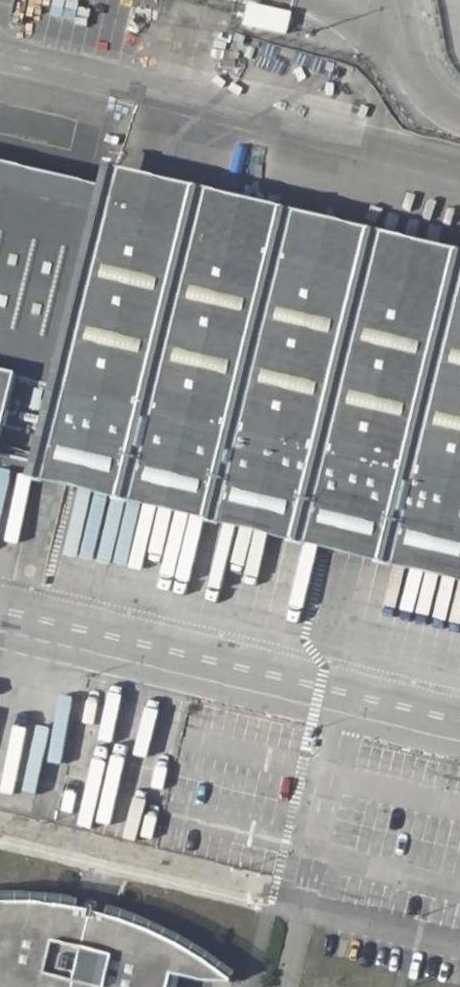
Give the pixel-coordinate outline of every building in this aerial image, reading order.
[(290,12),(244,1),(238,24),(285,36),(290,12)] [(27,484),(76,496),(318,555),(324,556),(332,558),(459,589),(459,254),(98,166),(93,187),(0,165),(0,465),(31,472),(27,484)] [(226,981),(205,964),(177,947),(152,934),(120,921),(90,912),(53,906),(7,902),(0,902),(0,986),(166,986),(170,975),(195,981),(226,981)]
